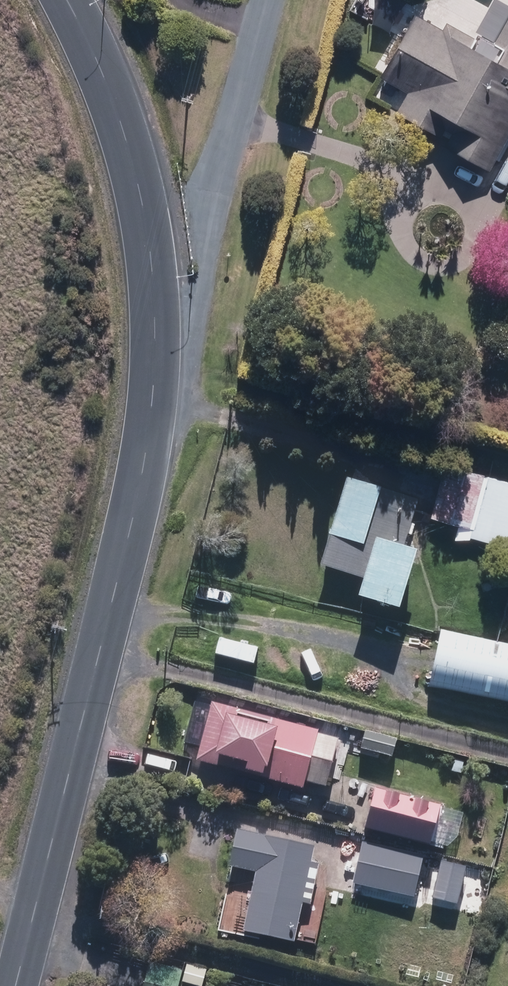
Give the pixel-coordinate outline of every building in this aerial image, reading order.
[(349,10),(382,26),(396,0),(354,0),(349,10)] [(396,114),(422,128),(432,111),(464,129),(451,151),(487,171),(507,135),(507,20),(493,46),(475,36),(474,39),(447,24),(443,30),(417,16),(384,75),(410,90),(396,114)] [(445,463),(430,517),(457,525),(454,537),(470,542),(472,536),(507,546),(507,480),(445,463)] [(346,479),(319,567),(362,579),(357,599),(398,610),(413,552),(401,548),(415,498),(346,479)] [(427,685),(507,702),(507,645),(439,630),(427,685)] [(212,704),(197,761),(302,788),(304,780),(325,786),(333,755),(345,758),(350,741),(212,704)] [(374,788),(364,828),(427,844),(437,804),(374,788)] [(315,845),(236,831),(229,867),(233,867),(221,930),(305,946),(309,925),(299,923),(304,900),(311,901),(316,870),(311,869),(315,845)] [(342,867),(337,892),(351,894),(353,885),(414,896),(418,878),(435,881),(431,900),(458,905),(465,865),(361,845),(356,870),(342,867)]
